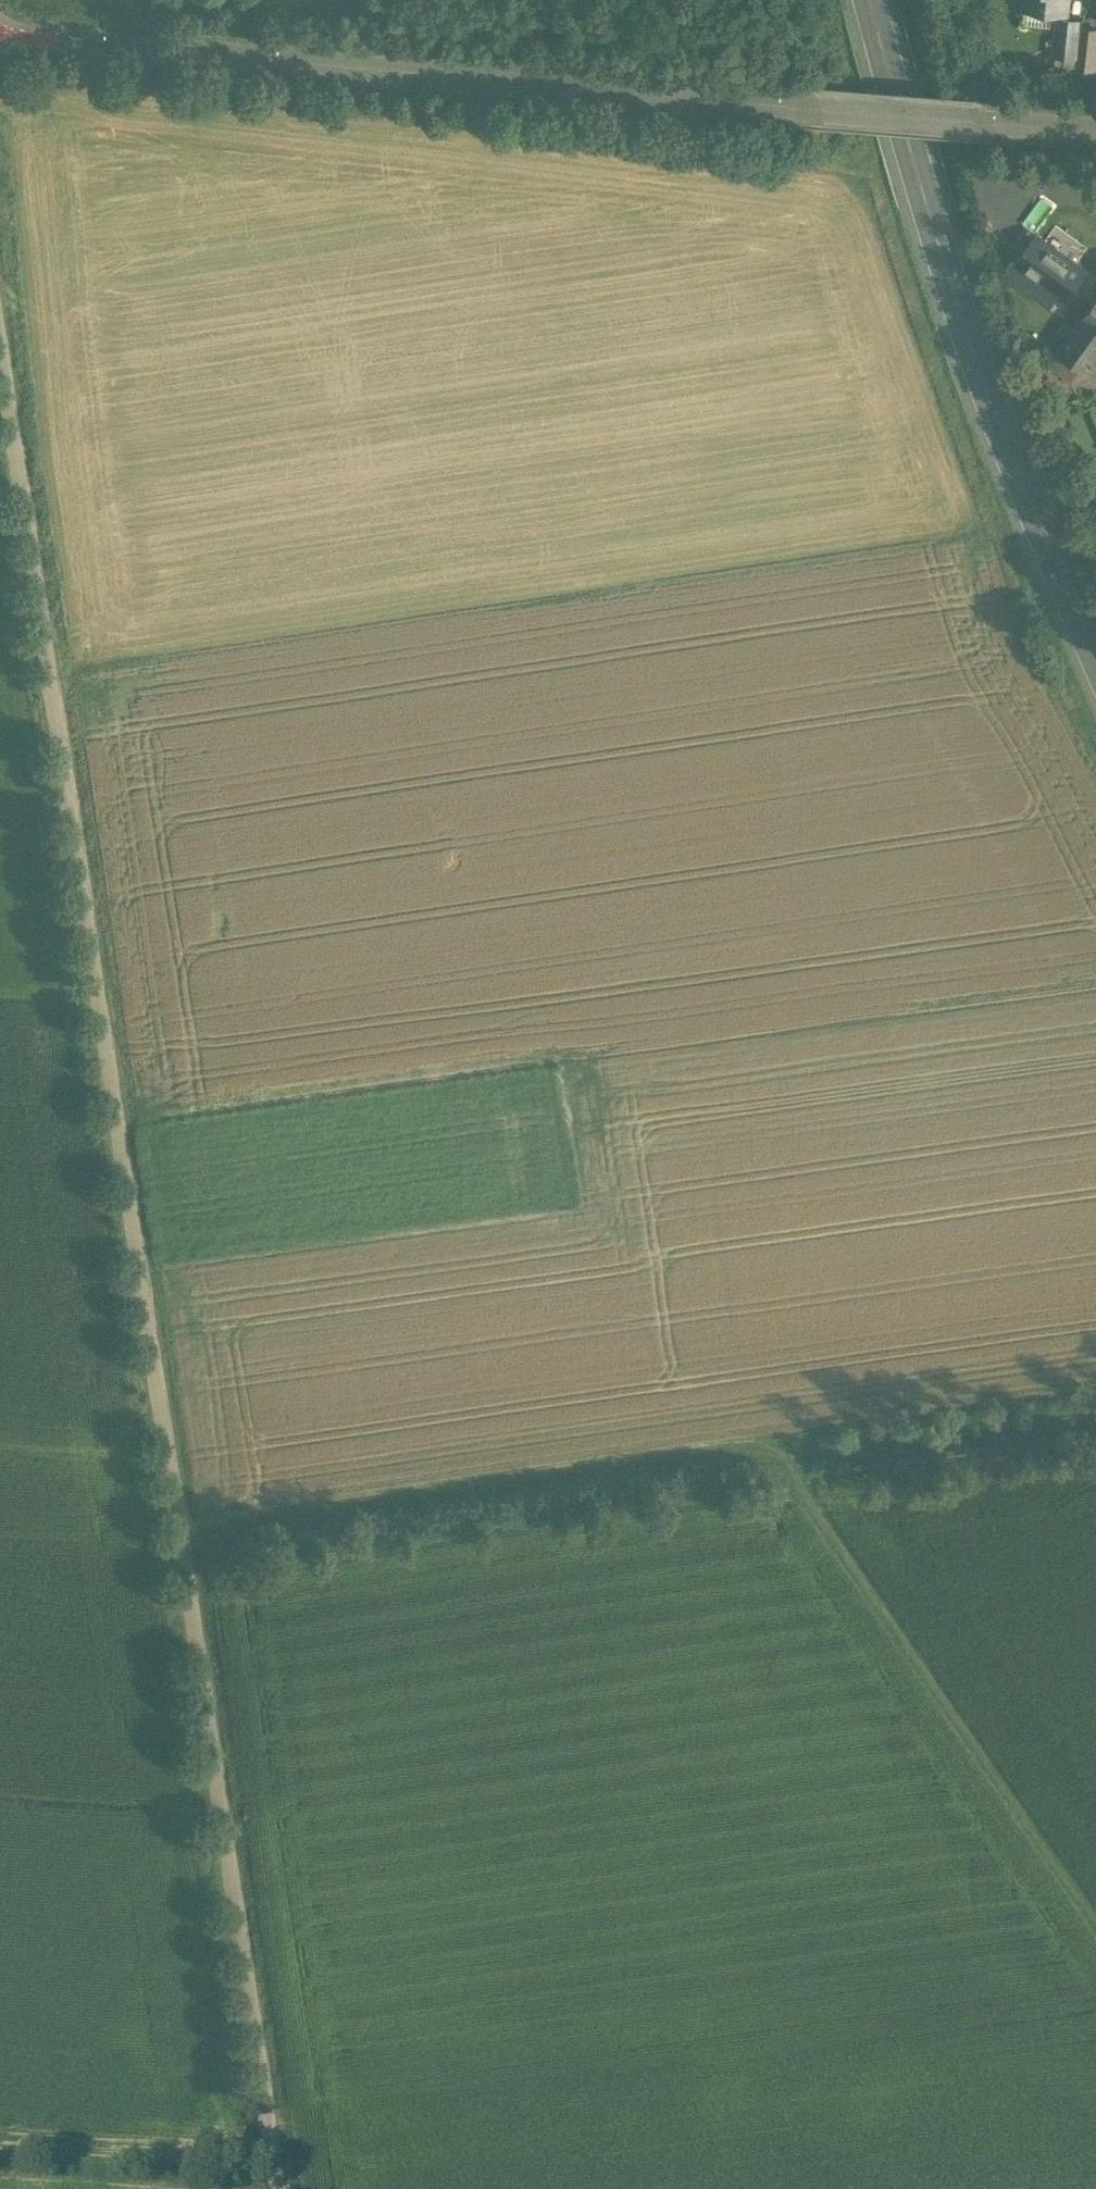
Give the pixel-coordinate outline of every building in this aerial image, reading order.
[(1025,5),(1066,10),(1067,0),(1025,0),(1025,5)] [(1080,18),(1057,15),(1053,51),(1076,53),(1079,25),(1080,18)] [(1079,25),(1076,53),(1075,64),(1094,66),(1095,51),(1095,27),(1079,25)] [(1033,180),(1009,216),(1031,231),(1055,194),(1033,180)] [(1084,268),(1035,232),(1016,258),(1042,276),(1031,292),(1043,301),(1054,285),(1066,294),(1084,268)] [(1074,327),(1066,321),(1061,328),(1068,333),(1058,347),(1086,367),(1095,353),(1095,296),(1074,327)]
